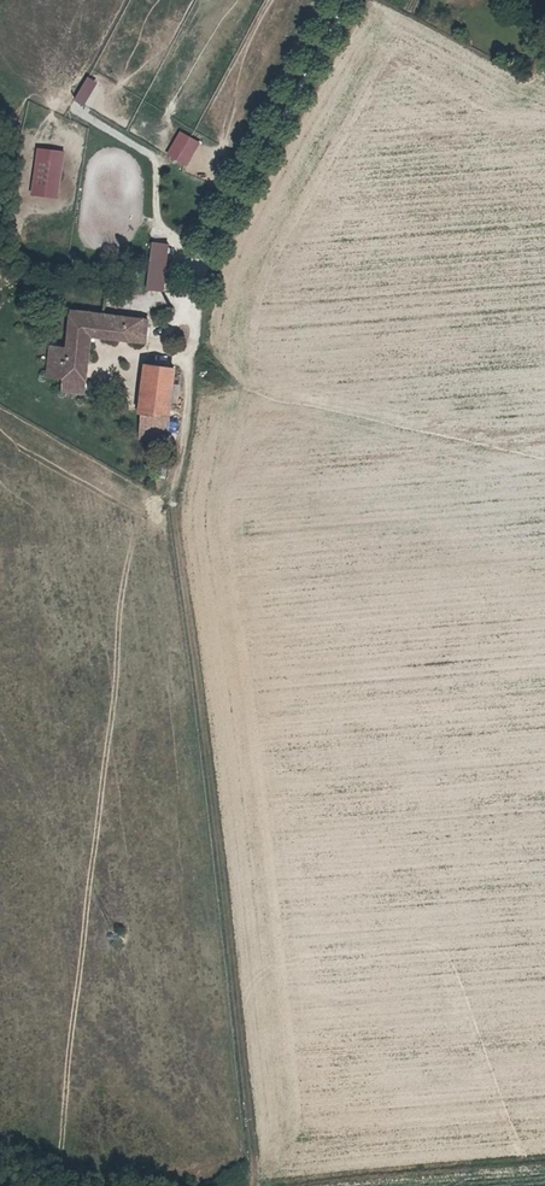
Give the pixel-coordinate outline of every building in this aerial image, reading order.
[(85,75),(73,98),(84,104),(96,80),(85,75)] [(165,154),(186,165),(199,140),(177,129),(165,154)] [(41,148),(33,196),(61,200),(69,152),(41,148)] [(150,240),(144,289),(162,291),(168,242),(150,240)] [(64,305),(63,347),(63,348),(54,348),(54,370),(58,370),(58,376),(58,377),(86,378),(87,371),(80,370),(81,355),(88,352),(88,337),(88,332),(119,333),(119,338),(153,339),(154,316),(154,311),(71,305),(64,305)] [(54,370),(54,348),(63,348),(63,347),(40,347),(41,376),(58,376),(58,370),(54,370)] [(87,371),(88,352),(81,355),(80,370),(87,371)] [(182,362),(155,363),(152,435),(180,436),(182,382),(182,362)] [(86,378),(58,377),(58,388),(86,389),(86,378)]
